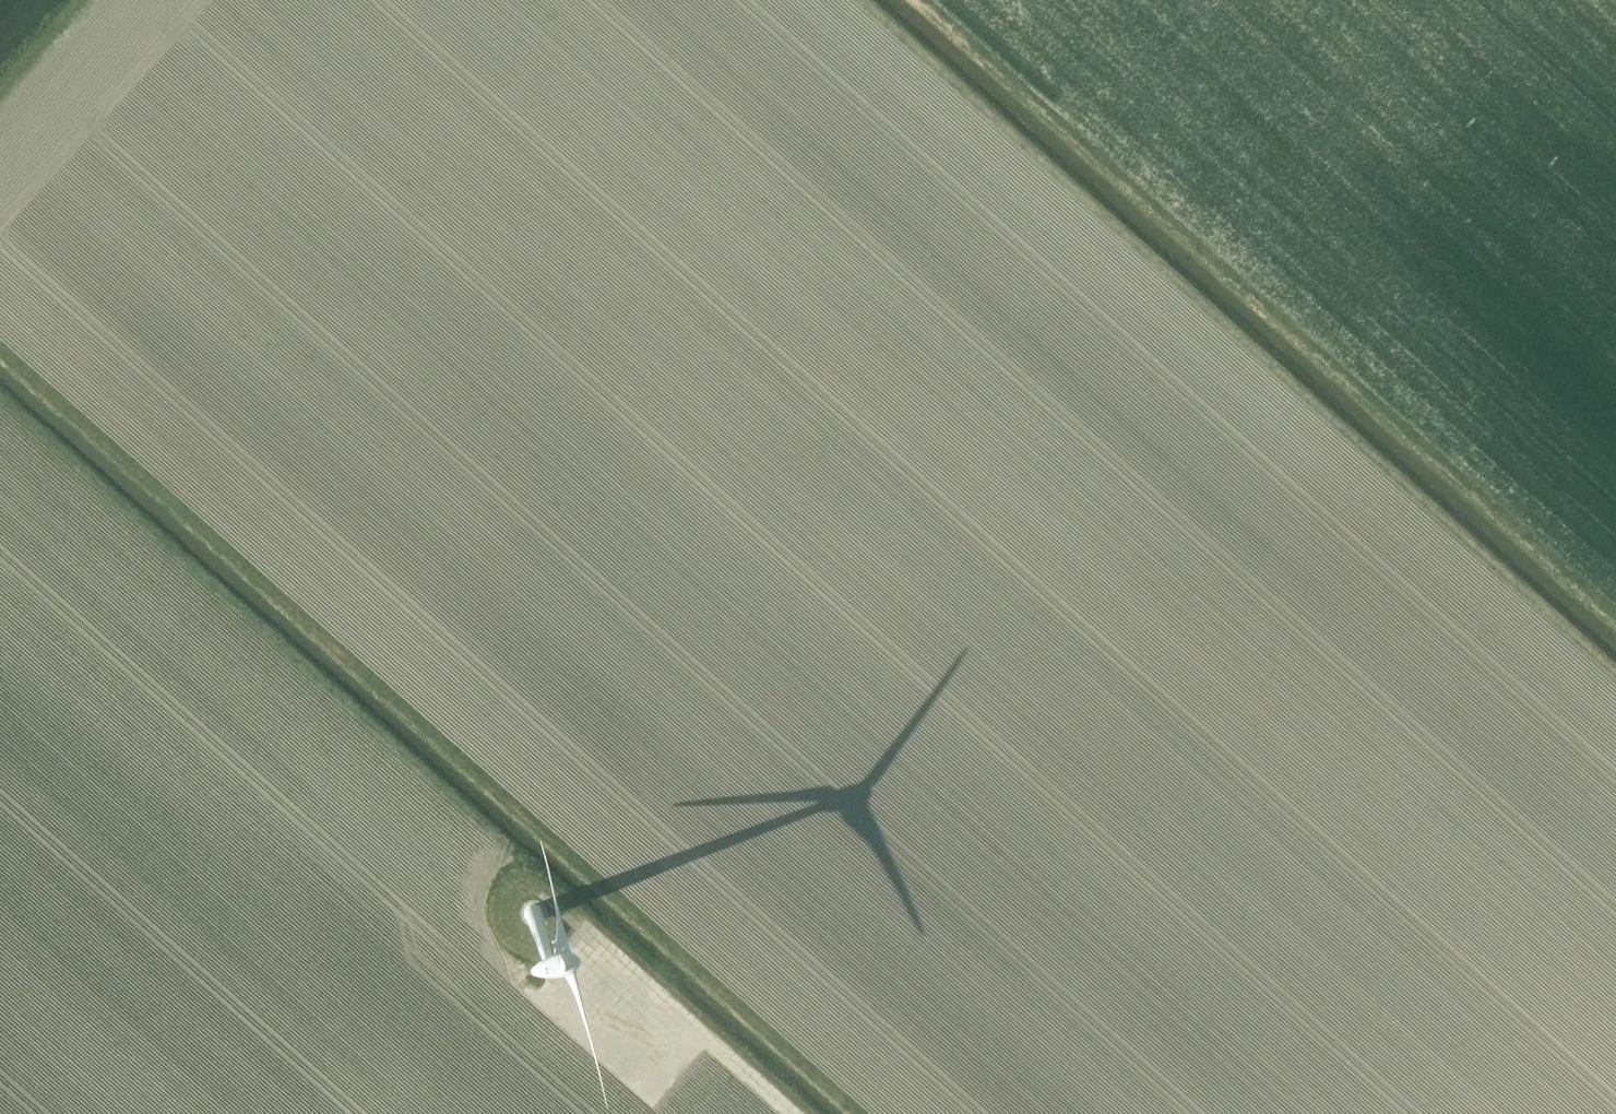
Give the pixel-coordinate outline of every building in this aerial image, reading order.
[(525,912),(525,913),(525,915),(526,917),(527,918),(527,919),(528,919),(529,920),(531,921),(532,922),(534,922),(537,922),(538,921),(540,920),(541,919),(542,917),(542,916),(543,915),(543,913),(543,912),(542,910),(541,908),(540,907),(539,905),(538,905),(536,904),(534,904),(531,904),(530,905),(528,906),(527,908),(526,910),(525,912)]
